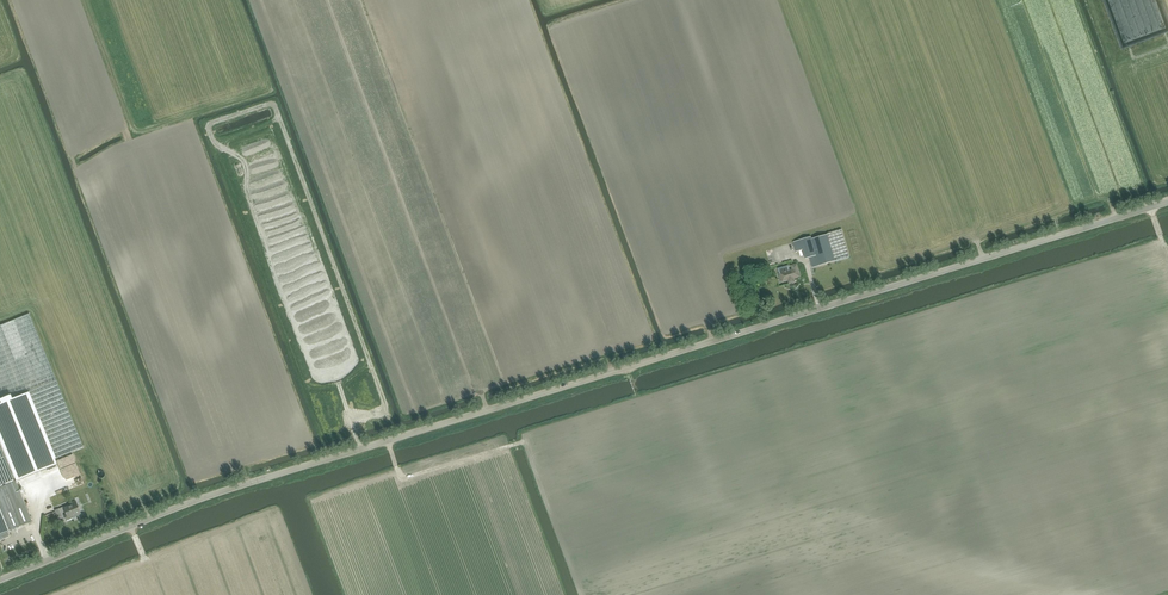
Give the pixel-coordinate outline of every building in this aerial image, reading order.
[(842,229),(827,233),(827,235),(835,261),(850,257),(842,229)] [(827,235),(812,239),(811,237),(793,242),(796,252),(803,250),(805,258),(810,257),(813,268),(835,261),(827,235)] [(778,274),(780,279),(781,278),(782,281),(789,280),(790,283),(794,282),(793,278),(795,277),(795,278),(800,276),(797,264),(792,266),(793,270),(778,274)] [(0,326),(0,488),(16,481),(57,465),(55,459),(84,447),(30,314),(0,326)] [(75,489),(98,482),(94,468),(69,476),(70,479),(69,479),(71,484),(68,485),(69,488),(73,487),(74,487),(75,489)] [(28,479),(18,483),(22,492),(31,488),(28,479)] [(0,488),(0,541),(10,537),(8,531),(32,522),(16,481),(0,488)] [(72,505),(64,508),(67,515),(65,515),(67,520),(81,514),(77,503),(76,501),(71,503),(72,505)]
